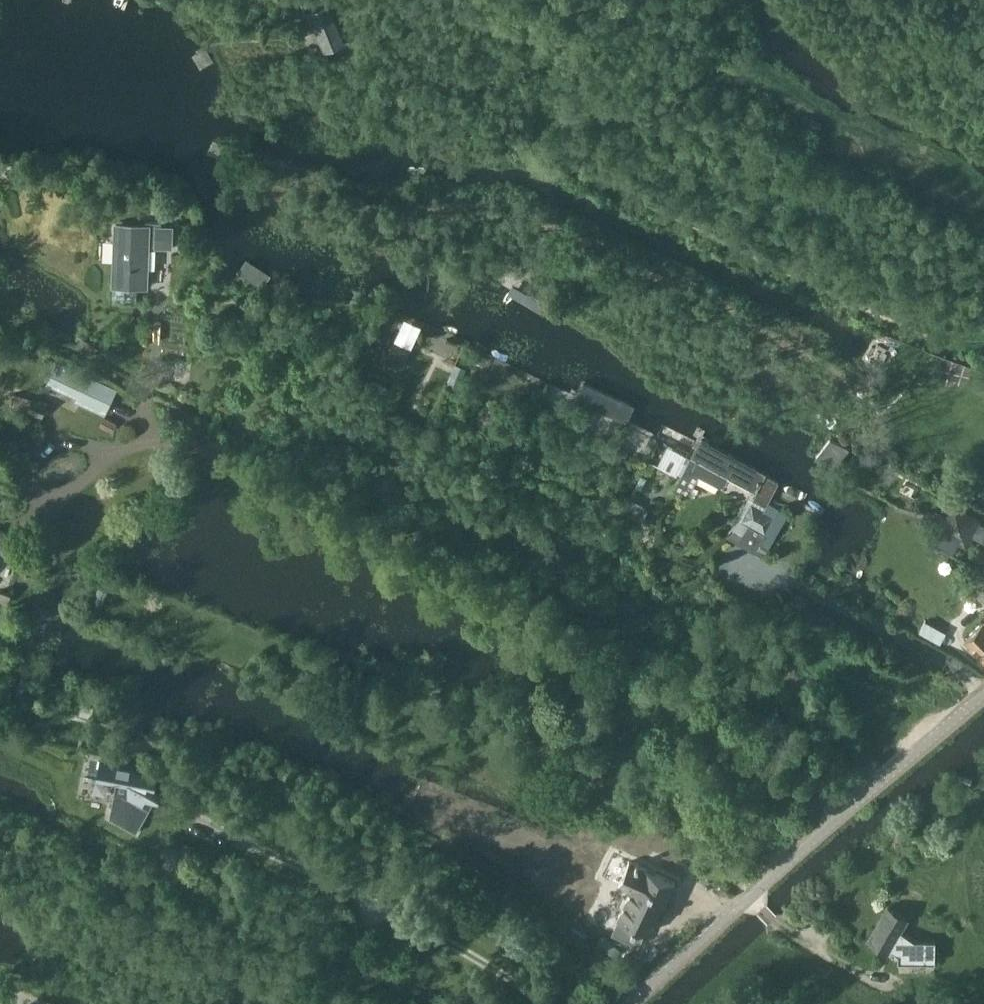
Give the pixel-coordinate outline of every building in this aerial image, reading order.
[(332,5),(335,4),(333,0),(311,0),(303,3),(307,15),(311,14),(326,51),(347,43),(332,5)] [(191,203),(184,196),(169,211),(176,218),(191,203)] [(171,247),(172,227),(117,224),(114,284),(146,285),(148,245),(171,247)] [(414,349),(424,327),(407,319),(397,341),(406,345),(411,348),(414,349)] [(92,358),(98,349),(82,339),(77,348),(92,358)] [(384,350),(378,363),(386,367),(387,365),(397,369),(398,366),(402,368),(410,350),(411,348),(406,345),(397,341),(394,340),(389,353),(384,350)] [(106,416),(119,389),(59,361),(48,385),(77,398),(76,402),(106,416)] [(462,379),(462,378),(466,368),(455,364),(452,373),(451,375),(462,379)] [(376,395),(382,384),(374,380),(368,391),(376,395)] [(586,382),(578,399),(602,410),(628,422),(636,405),(586,382)] [(43,418),(49,401),(35,396),(29,413),(43,418)] [(544,415),(543,415),(538,426),(544,429),(550,418),(544,415)] [(113,432),(118,423),(105,416),(100,425),(113,432)] [(574,430),(575,428),(578,420),(568,416),(565,422),(564,426),(574,430)] [(673,485),(671,488),(685,496),(686,494),(696,473),(710,481),(719,485),(721,481),(724,475),(754,491),(765,472),(704,439),(699,437),(692,450),(673,485)] [(846,447),(834,437),(818,457),(831,467),(846,447)] [(629,452),(623,449),(615,445),(609,456),(619,462),(622,464),(629,452)] [(642,489),(647,478),(642,475),(636,487),(642,489)] [(748,503),(738,522),(745,526),(763,536),(757,547),(767,553),(788,514),(767,500),(764,506),(762,509),(749,502),(748,503)] [(965,547),(980,518),(953,503),(938,532),(965,547)] [(4,533),(0,531),(0,551),(11,556),(16,544),(2,538),(4,533)] [(974,593),(983,603),(983,582),(974,593)] [(12,594),(1,590),(0,592),(0,601),(8,604),(12,594)] [(983,623),(982,622),(966,638),(983,656),(983,622),(983,623)] [(96,709),(80,705),(77,715),(93,719),(96,709)] [(101,762),(98,778),(117,782),(110,817),(137,832),(153,802),(154,800),(158,801),(163,792),(154,787),(156,783),(157,778),(144,771),(131,766),(100,760),(100,761),(101,762)] [(167,843),(162,854),(175,860),(170,872),(179,876),(189,854),(193,845),(184,841),(180,849),(167,843)] [(622,920),(616,934),(642,946),(649,932),(652,933),(665,906),(668,907),(679,883),(633,862),(622,885),(635,890),(621,919),(622,920)] [(869,939),(868,939),(887,951),(889,948),(899,954),(899,961),(918,962),(935,962),(936,940),(915,940),(901,932),(908,920),(887,907),(869,939)]
